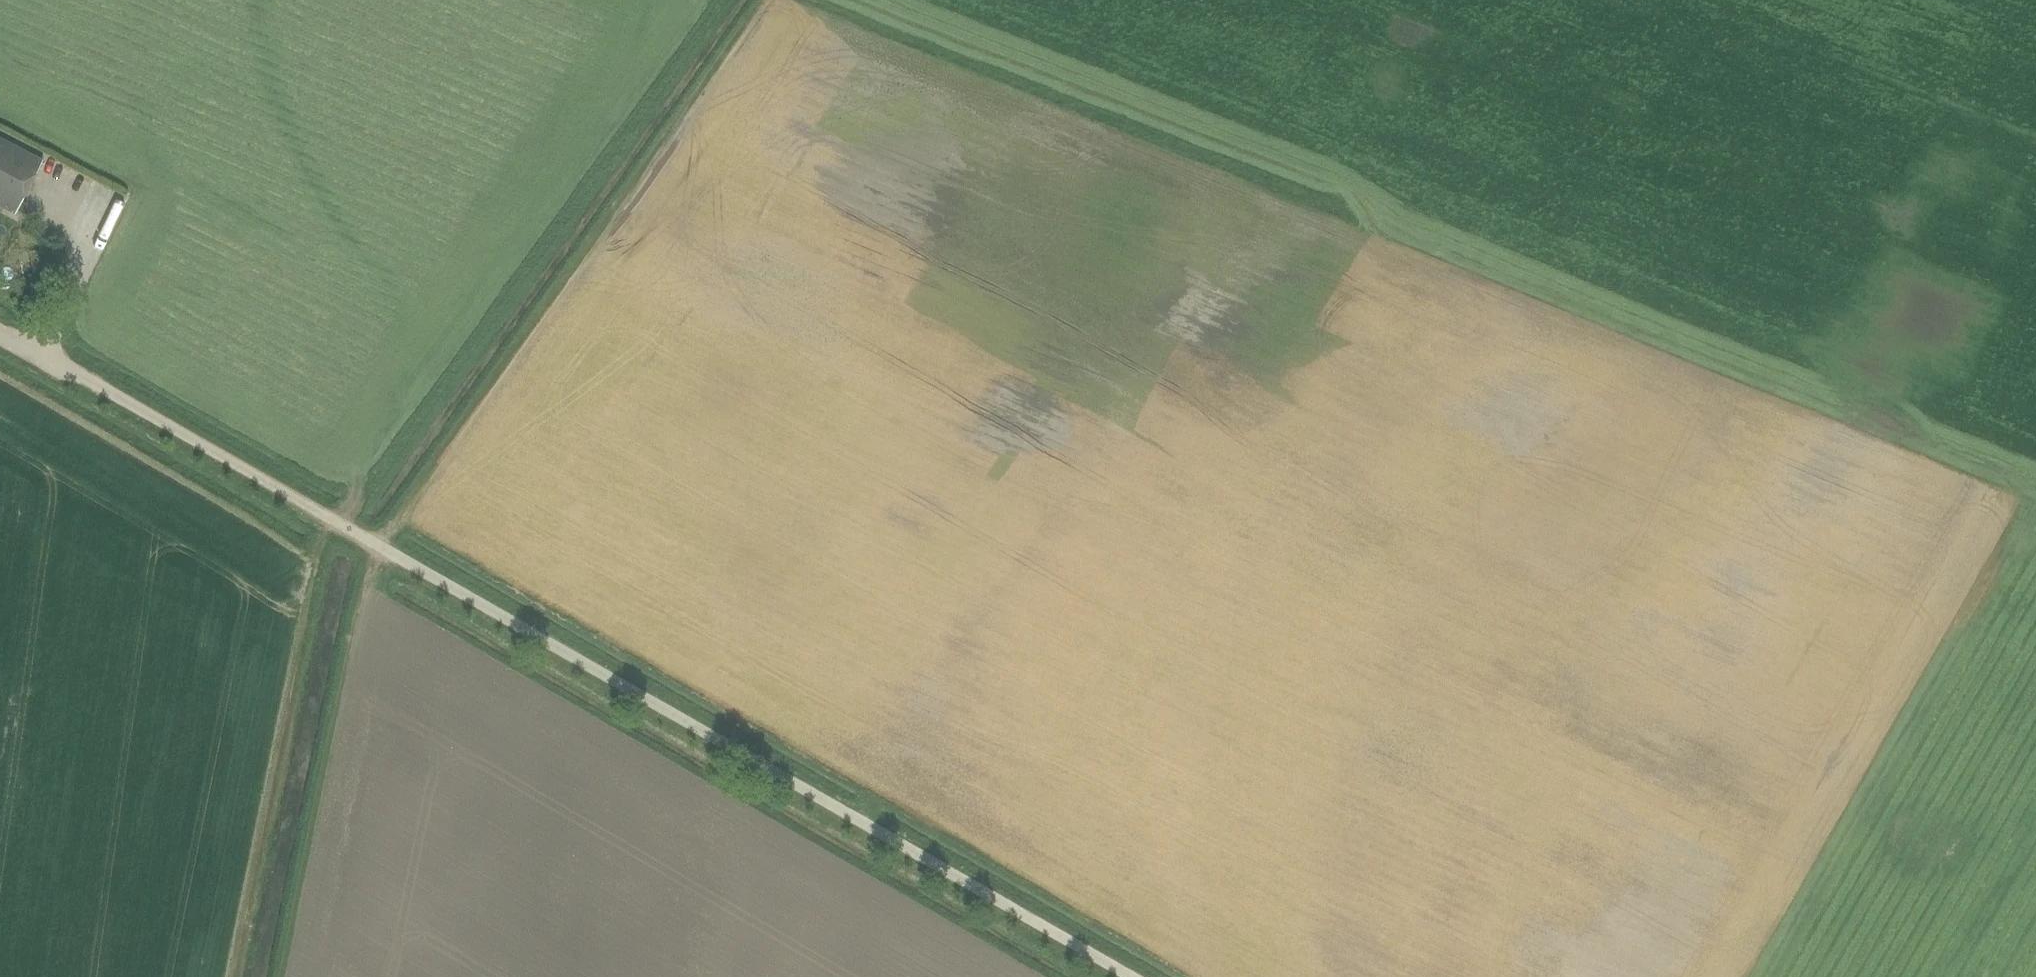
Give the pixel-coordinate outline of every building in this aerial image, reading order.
[(43,159),(0,136),(0,205),(15,213),(43,159)]
